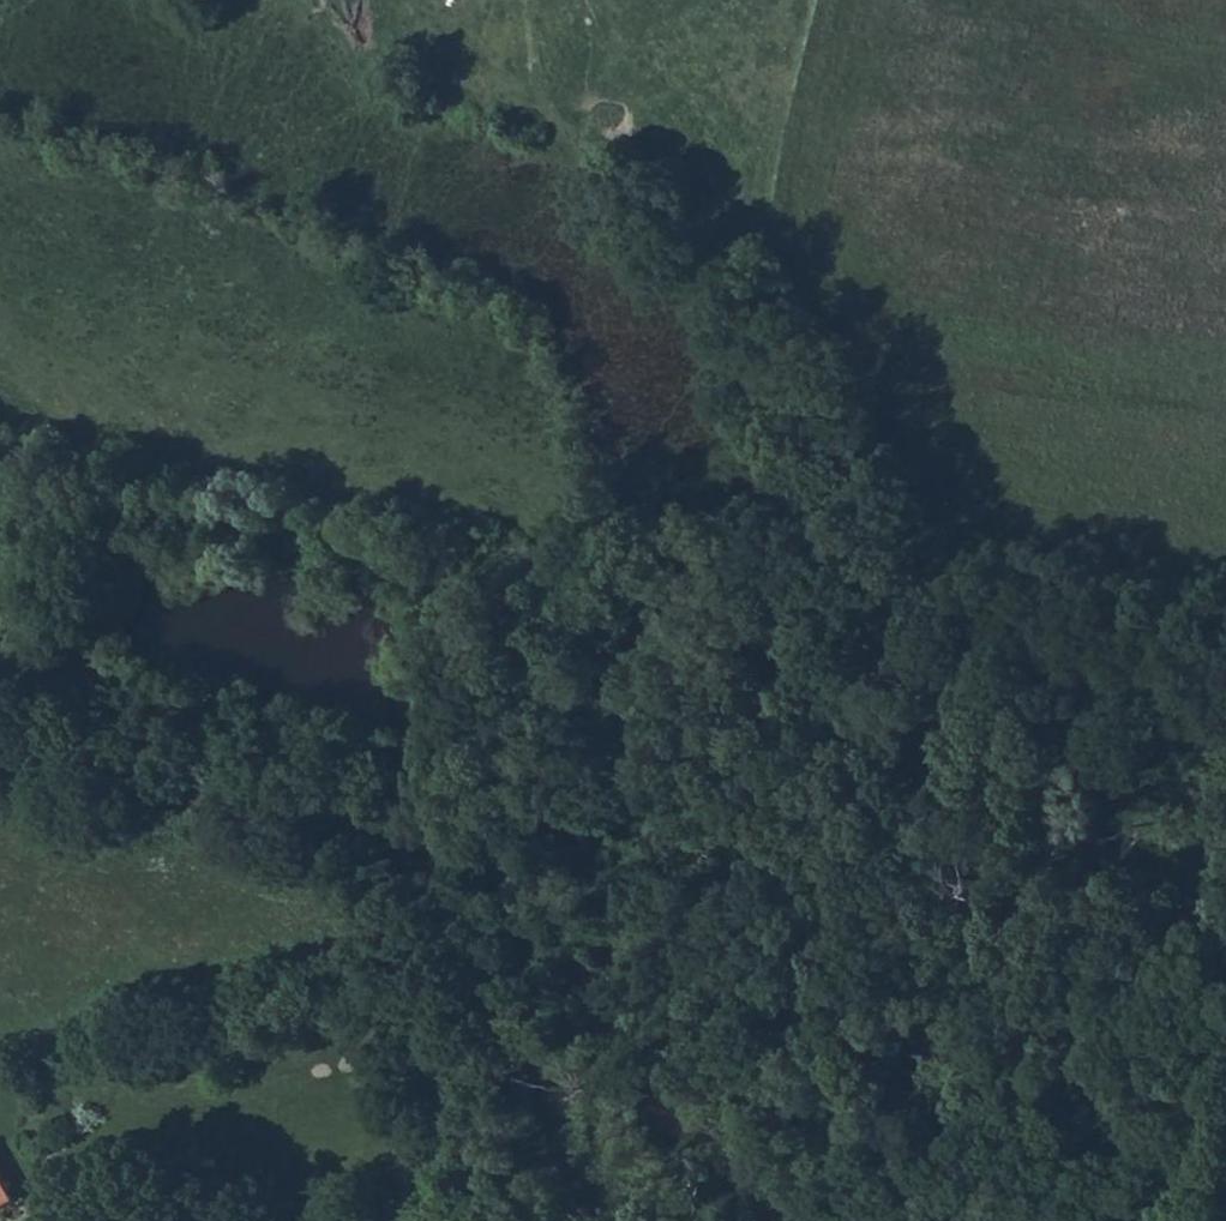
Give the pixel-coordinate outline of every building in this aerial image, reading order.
[(16,1202),(0,1173),(0,1211),(16,1202)]
